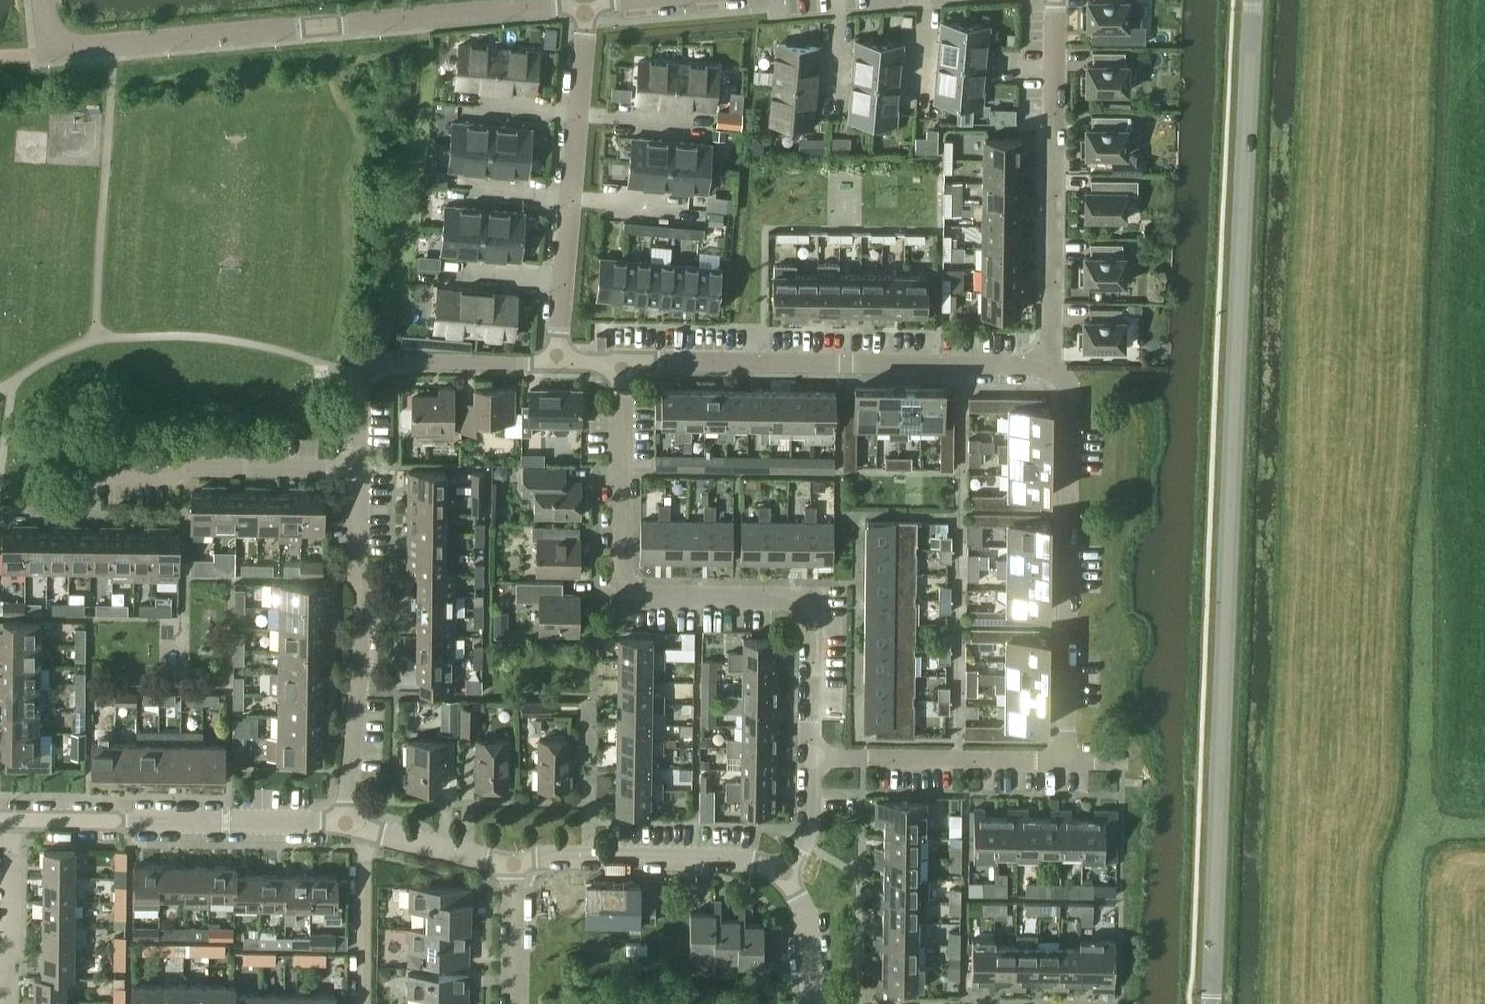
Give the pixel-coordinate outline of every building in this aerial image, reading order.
[(1091,7),(1085,7),(1085,26),(1131,26),(1132,0),(1091,0),(1091,7)] [(965,23),(941,21),(938,61),(961,64),(965,23)] [(989,26),(965,23),(961,64),(985,66),(989,26)] [(879,42),(855,40),(852,80),(875,82),(879,42)] [(903,44),(879,42),(875,82),(899,84),(903,44)] [(818,47),(778,43),(774,83),(815,87),(818,47)] [(499,48),(459,45),(455,85),(495,89),(499,48)] [(539,52),(499,48),(495,89),(535,92),(539,52)] [(1084,71),(1084,90),(1130,90),(1130,63),(1128,63),(1128,50),(1096,50),(1096,51),(1100,51),(1100,63),(1090,62),(1090,71),(1084,71)] [(678,64),(638,60),(635,101),(675,105),(678,64)] [(961,64),(938,61),(934,102),(958,104),(961,64)] [(718,67),(678,64),(675,105),(715,108),(718,67)] [(985,66),(961,64),(958,104),(982,106),(985,66)] [(755,69),(754,81),(765,82),(766,70),(755,69)] [(875,82),(852,80),(848,120),(872,122),(875,82)] [(899,84),(875,82),(872,122),(896,124),(899,84)] [(815,87),(774,83),(771,123),(811,127),(815,87)] [(1147,101),(1147,109),(1160,109),(1160,101),(1147,101)] [(993,106),(993,120),(1019,120),(1019,107),(993,106)] [(741,127),(742,111),(737,111),(717,109),(715,125),(736,127),(741,127)] [(1133,128),(1134,114),(1095,114),(1095,115),(1099,115),(1099,127),(1089,126),(1089,135),(1083,135),(1083,154),(1129,154),(1129,128),(1133,128)] [(492,125),(452,121),(450,145),(490,149),(492,125)] [(532,128),(492,125),(490,149),(530,152),(532,128)] [(987,159),(1032,160),(1033,148),(1023,148),(1023,137),(988,136),(987,159)] [(672,141),(631,137),(629,161),(669,165),(672,141)] [(825,137),(814,137),(814,155),(826,155),(825,137)] [(850,150),(850,137),(831,137),(830,150),(850,150)] [(916,138),(916,154),(927,155),(927,139),(916,138)] [(944,158),(951,158),(952,140),(944,140),(944,158)] [(712,144),(672,141),(669,165),(710,168),(712,144)] [(604,144),(603,155),(615,156),(616,145),(604,144)] [(490,149),(450,145),(447,169),(488,173),(490,149)] [(530,152),(490,149),(488,173),(528,176),(530,152)] [(1112,161),(1112,173),(1140,174),(1140,155),(1130,154),(1130,162),(1112,161)] [(1032,171),(1032,160),(987,159),(987,180),(1022,181),(1022,171),(1032,171)] [(669,165),(629,161),(627,185),(667,188),(669,165)] [(710,168),(669,165),(667,188),(707,192),(710,168)] [(447,185),(448,173),(437,172),(436,184),(447,185)] [(1088,190),(1088,218),(1128,218),(1128,192),(1140,193),(1141,179),(1094,178),(1094,179),(1098,179),(1098,188),(1095,191),(1088,190)] [(1022,191),(1022,181),(987,180),(987,202),(1032,203),(1032,191),(1022,191)] [(943,201),(951,201),(951,191),(943,191),(943,201)] [(718,203),(718,211),(732,212),(733,200),(719,199),(718,203)] [(951,201),(943,201),(943,214),(951,214),(951,201)] [(1031,214),(1032,203),(987,202),(986,224),(1022,224),(1022,214),(1031,214)] [(485,209),(444,205),(442,229),(483,233),(485,209)] [(525,212),(485,209),(483,233),(523,236),(525,212)] [(709,212),(708,225),(722,226),(723,213),(709,212)] [(634,222),(624,221),(623,231),(633,232),(634,222)] [(644,222),(634,222),(633,232),(643,232),(644,222)] [(1145,223),(1144,236),(1158,236),(1159,224),(1145,223)] [(669,225),(659,224),(658,234),(668,235),(669,225)] [(1021,234),(1022,224),(986,224),(986,245),(1031,246),(1031,234),(1021,234)] [(694,227),(684,226),(683,236),(693,237),(694,227)] [(704,228),(694,227),(693,237),(703,238),(704,228)] [(483,233),(442,229),(440,253),(481,256),(483,233)] [(523,236),(483,233),(481,256),(521,260),(523,236)] [(871,240),(886,241),(886,233),(871,233),(871,240)] [(886,233),(886,241),(895,241),(895,233),(886,233)] [(943,244),(951,244),(951,234),(943,234),(943,244)] [(1081,263),(1081,282),(1127,282),(1127,255),(1125,255),(1125,242),(1093,242),(1093,243),(1097,243),(1097,255),(1087,254),(1087,263),(1081,263)] [(951,244),(943,244),(942,258),(950,258),(951,244)] [(985,267),(1021,267),(1021,257),(1031,257),(1031,246),(986,245),(985,267)] [(439,268),(440,256),(428,255),(427,267),(439,268)] [(624,259),(600,257),(597,298),(621,300),(624,259)] [(649,261),(624,259),(621,300),(645,302),(649,261)] [(673,263),(649,261),(645,302),(669,304),(673,263)] [(697,265),(673,263),(669,304),(693,306),(697,265)] [(721,267),(697,265),(693,306),(718,308),(721,267)] [(1021,277),(1021,267),(985,267),(985,288),(1030,289),(1030,278),(1021,277)] [(786,317),(798,317),(798,272),(776,272),(776,307),(786,307),(786,317)] [(798,272),(798,317),(809,318),(809,308),(819,308),(820,273),(798,272)] [(829,318),(841,318),(842,273),(820,273),(819,308),(830,308),(829,318)] [(853,309),(862,309),(862,273),(842,273),(841,318),(852,318),(853,309)] [(873,319),(884,319),(885,274),(862,273),(862,309),(873,309),(873,319)] [(896,309),(906,309),(906,274),(885,274),(884,319),(896,319),(896,309)] [(906,274),(906,309),(937,310),(937,299),(928,299),(929,274),(906,274)] [(1030,301),(1030,289),(985,288),(985,319),(1008,319),(1008,311),(1020,311),(1020,300),(1030,301)] [(477,292),(437,289),(434,329),(474,333),(477,292)] [(517,296),(477,292),(474,333),(514,336),(517,296)] [(1128,304),(1128,315),(1141,315),(1141,305),(1128,304)] [(1080,346),(1126,346),(1126,319),(1124,319),(1124,306),(1092,306),(1092,307),(1096,307),(1096,319),(1086,318),(1086,327),(1080,327),(1080,346)] [(609,331),(599,331),(599,345),(608,346),(609,331)] [(878,425),(879,386),(856,385),(856,398),(848,397),(846,397),(845,465),(858,466),(858,464),(856,464),(857,430),(863,425),(878,425)] [(892,436),(900,436),(901,386),(879,386),(878,425),(892,425),(892,436)] [(908,425),(922,426),(922,386),(901,386),(900,436),(908,436),(908,425)] [(945,399),(945,387),(922,386),(922,426),(937,426),(943,432),(942,466),(940,466),(940,467),(953,467),(955,398),(953,398),(953,399),(945,399)] [(401,438),(401,439),(412,440),(413,428),(433,428),(453,428),(453,387),(438,387),(438,396),(412,396),(412,410),(401,410),(401,438)] [(513,419),(514,387),(475,387),(474,401),(463,401),(463,429),(476,430),(476,419),(513,419)] [(581,392),(571,392),(541,392),(541,388),(529,388),(529,403),(521,403),(521,434),(532,434),(532,423),(554,424),(554,428),(557,431),(565,431),(568,428),(568,424),(581,424),(581,392)] [(656,398),(656,425),(675,425),(674,439),(683,439),(684,389),(662,389),(662,398),(656,398)] [(684,389),(683,439),(691,440),(692,425),(705,425),(706,390),(684,389)] [(706,390),(705,425),(717,426),(717,440),(726,440),(727,390),(706,390)] [(727,390),(726,440),(734,440),(735,426),(748,426),(749,390),(727,390)] [(749,390),(748,426),(761,426),(761,441),(770,441),(771,391),(749,390)] [(771,391),(770,441),(778,441),(778,435),(791,436),(792,391),(771,391)] [(792,391),(791,436),(804,436),(804,441),(812,442),(814,391),(792,391)] [(814,391),(812,442),(821,442),(821,436),(835,436),(836,392),(814,391)] [(971,409),(972,409),(972,407),(1006,408),(1011,414),(1011,429),(1050,430),(1051,407),(1038,407),(1039,398),(1039,397),(971,396),(971,409)] [(1050,430),(1011,429),(1011,442),(1000,442),(1000,449),(1050,450),(1050,430)] [(970,437),(970,450),(981,450),(982,437),(970,437)] [(1050,450),(1000,449),(1000,459),(1011,459),(1010,472),(1050,473),(1050,450)] [(981,463),(981,450),(970,450),(970,463),(981,463)] [(886,466),(899,466),(899,455),(886,454),(886,466)] [(665,455),(665,470),(683,470),(683,455),(665,455)] [(691,455),(690,470),(705,470),(705,455),(691,455)] [(719,455),(705,455),(705,470),(718,471),(719,455)] [(734,455),(734,471),(747,471),(747,455),(734,455)] [(762,456),(747,455),(747,471),(762,471),(762,456)] [(899,455),(899,466),(913,466),(913,455),(899,455)] [(783,456),(770,456),(770,471),(783,471),(783,456)] [(804,456),(791,456),(792,471),(804,472),(804,456)] [(820,456),(820,472),(835,472),(835,456),(820,456)] [(494,469),(494,474),(498,478),(503,478),(507,475),(507,469),(504,465),(498,465),(494,469)] [(550,515),(579,516),(579,482),(566,482),(566,468),(522,467),(522,496),(534,496),(534,513),(550,514),(550,515)] [(407,491),(445,491),(445,471),(408,470),(407,491)] [(472,492),(484,492),(485,472),(473,471),(472,492)] [(1049,496),(1050,473),(1010,472),(1010,488),(1004,494),(975,493),(975,491),(974,491),(974,504),(1038,505),(1038,504),(1037,504),(1037,495),(1049,496)] [(825,491),(825,481),(812,481),(812,491),(825,491)] [(192,529),(214,529),(214,487),(202,487),(202,491),(192,491),(192,529)] [(235,530),(236,492),(227,492),(227,487),(214,487),(214,529),(235,530)] [(257,530),(258,487),(245,487),(245,493),(236,492),(235,530),(257,530)] [(279,540),(279,493),(270,493),(270,487),(258,487),(257,530),(278,530),(278,540),(279,540)] [(288,493),(279,493),(279,540),(301,541),(301,487),(289,487),(288,493)] [(301,487),(301,541),(301,531),(323,531),(324,494),(314,494),(314,488),(301,487)] [(445,491),(407,491),(407,511),(445,512),(445,491)] [(484,512),(484,492),(472,492),(472,512),(484,512)] [(659,502),(659,510),(670,510),(670,502),(664,502),(659,502)] [(805,505),(805,512),(817,513),(817,505),(811,505),(805,505)] [(640,559),(640,560),(663,560),(664,518),(670,518),(670,510),(659,510),(659,518),(641,518),(640,559)] [(687,519),(686,560),(709,561),(710,520),(716,519),(716,511),(704,510),(704,519),(687,519)] [(445,512),(407,511),(407,532),(445,532),(445,512)] [(1009,545),(1049,545),(1049,523),(1036,523),(1037,514),(1037,513),(974,511),(974,524),(975,524),(975,523),(1004,523),(1009,529),(1009,545)] [(742,520),(741,561),(764,561),(765,520),(771,520),(771,512),(759,512),(759,520),(742,520)] [(788,520),(787,562),(810,562),(811,521),(816,521),(817,513),(805,512),(805,521),(788,520)] [(664,518),(663,560),(686,560),(687,519),(670,518),(664,518)] [(710,520),(709,561),(733,561),(733,519),(716,519),(710,520)] [(765,520),(764,561),(787,562),(788,520),(771,520),(765,520)] [(868,546),(916,547),(917,522),(923,522),(923,521),(868,520),(868,546)] [(811,521),(810,562),(834,562),(834,521),(816,521),(811,521)] [(475,533),(484,533),(484,523),(475,523),(475,533)] [(579,574),(579,537),(568,537),(568,525),(532,524),(531,538),(537,538),(537,573),(579,574)] [(25,578),(25,567),(26,526),(14,525),(14,531),(4,531),(3,578),(25,578)] [(69,568),(70,526),(57,525),(57,532),(48,531),(47,568),(69,568)] [(47,568),(48,531),(39,531),(39,526),(26,526),(25,567),(47,568)] [(91,569),(92,532),(82,531),(83,526),(70,526),(69,568),(91,569)] [(101,532),(92,532),(91,569),(113,569),(114,527),(101,526),(101,532)] [(126,532),(126,527),(114,527),(113,569),(112,579),(134,579),(135,532),(126,532)] [(144,532),(135,532),(134,579),(156,580),(157,527),(144,527),(144,532)] [(157,527),(156,580),(178,580),(179,533),(170,533),(170,527),(157,527)] [(445,532),(407,532),(407,552),(444,553),(445,532)] [(484,544),(484,533),(475,533),(475,544),(484,544)] [(940,547),(952,547),(952,534),(940,534),(940,547)] [(1048,567),(1049,545),(1009,545),(1009,558),(998,558),(998,566),(1048,567)] [(916,572),(916,547),(868,546),(867,571),(916,572)] [(952,560),(952,547),(940,547),(940,560),(952,560)] [(444,573),(444,553),(407,552),(406,573),(417,573),(455,573),(444,573)] [(968,566),(980,566),(980,552),(968,552),(968,566)] [(300,560),(300,566),(300,576),(322,576),(322,561),(300,560)] [(475,573),(483,574),(483,564),(475,563),(475,573)] [(197,575),(213,575),(213,565),(197,564),(197,575)] [(213,565),(213,575),(229,575),(229,565),(213,565)] [(240,575),(256,576),(257,565),(241,565),(240,575)] [(257,565),(256,576),(272,576),(272,566),(257,565)] [(284,576),(300,576),(300,566),(284,565),(284,576)] [(979,579),(980,566),(968,566),(968,579),(979,579)] [(1009,588),(1048,589),(1048,567),(998,566),(998,574),(1009,574),(1009,588)] [(867,571),(867,597),(915,597),(916,572),(867,571)] [(455,573),(417,573),(417,593),(455,594),(455,573)] [(483,584),(483,574),(475,573),(474,584),(483,584)] [(578,632),(578,594),(563,594),(563,580),(516,580),(516,599),(539,599),(539,632),(578,632)] [(279,606),(322,607),(322,594),(317,594),(317,584),(272,584),(271,606),(279,606)] [(939,598),(951,598),(951,585),(940,584),(939,598)] [(1047,611),(1048,589),(1009,588),(1008,603),(1002,609),(974,609),(974,607),(972,607),(972,620),(1036,621),(1036,620),(1035,620),(1035,611),(1047,611)] [(235,605),(244,605),(245,589),(235,589),(235,605)] [(455,594),(417,593),(417,594),(411,594),(411,606),(417,606),(417,614),(454,614),(455,594)] [(24,603),(24,613),(40,614),(40,604),(46,604),(46,596),(25,595),(24,603)] [(155,605),(155,615),(171,615),(171,597),(155,597),(155,605)] [(915,597),(867,597),(867,622),(915,623),(915,597)] [(951,611),(951,598),(939,598),(939,611),(951,611)] [(8,613),(24,613),(24,603),(8,603),(8,613)] [(52,614),(68,614),(68,603),(52,603),(52,614)] [(68,603),(68,614),(84,614),(84,604),(68,603)] [(96,614),(111,615),(112,604),(96,604),(96,614)] [(112,604),(111,615),(127,615),(127,604),(112,604)] [(139,615),(155,615),(155,605),(139,604),(139,615)] [(474,614),(483,614),(483,604),(474,604),(474,614)] [(244,621),(244,605),(235,605),(234,621),(244,621)] [(322,619),(322,607),(279,606),(279,628),(317,629),(317,619),(322,619)] [(493,637),(508,637),(508,611),(494,611),(493,637)] [(454,634),(455,614),(454,614),(417,614),(416,634),(454,634)] [(483,625),(483,614),(474,614),(474,625),(483,625)] [(41,643),(41,621),(4,621),(4,630),(0,630),(0,643),(41,643)] [(915,623),(867,622),(866,647),(914,648),(915,623)] [(1007,660),(1047,660),(1047,638),(1035,638),(1035,629),(1036,629),(1036,628),(972,627),(972,640),(973,640),(973,638),(1002,638),(1007,645),(1007,660)] [(75,644),(85,645),(85,628),(75,628),(75,644)] [(317,638),(317,629),(279,628),(279,650),(322,651),(322,638),(317,638)] [(234,649),(244,650),(244,633),(234,633),(234,649)] [(454,655),(454,634),(416,634),(416,654),(454,655)] [(939,648),(950,648),(951,635),(939,635),(939,648)] [(618,636),(618,658),(664,659),(664,651),(652,650),(652,636),(618,636)] [(727,659),(778,660),(779,638),(743,637),(743,651),(727,650),(727,659)] [(0,643),(0,655),(3,656),(3,665),(41,665),(41,643),(0,643)] [(85,660),(85,645),(75,644),(75,660),(85,660)] [(473,655),(482,655),(482,645),(474,645),(473,655)] [(914,673),(914,648),(866,647),(866,672),(914,673)] [(950,662),(950,648),(939,648),(938,661),(950,662)] [(244,666),(244,650),(234,649),(234,665),(244,666)] [(321,663),(322,651),(279,650),(278,672),(316,672),(316,663),(321,663)] [(454,690),(454,655),(416,654),(416,675),(421,675),(421,690),(454,690)] [(482,666),(482,655),(473,655),(473,666),(482,666)] [(664,667),(664,659),(618,658),(618,680),(652,680),(652,666),(664,667)] [(778,660),(727,659),(727,668),(743,668),(742,681),(778,682),(778,660)] [(702,660),(701,682),(716,682),(716,660),(702,660)] [(1046,682),(1047,660),(1007,660),(1007,673),(996,673),(996,681),(1046,682)] [(40,687),(41,665),(3,665),(3,674),(0,674),(0,686),(40,687)] [(966,681),(978,681),(978,668),(966,668),(966,681)] [(75,688),(85,688),(85,672),(76,672),(75,688)] [(278,693),(321,694),(321,681),(316,681),(316,672),(278,672),(270,672),(270,693),(278,693)] [(914,673),(866,672),(866,698),(914,698),(914,673)] [(234,693),(243,693),(243,677),(234,677),(234,693)] [(651,694),(652,680),(618,680),(617,702),(664,702),(664,694),(651,694)] [(778,682),(742,681),(742,694),(727,694),(727,702),(777,703),(778,682)] [(978,694),(978,681),(966,681),(966,694),(978,694)] [(1007,703),(1046,704),(1046,682),(996,681),(996,690),(1007,690),(1007,703)] [(716,703),(716,682),(701,682),(701,703),(716,703)] [(938,699),(950,699),(950,686),(938,685),(938,699)] [(0,686),(0,699),(3,699),(3,709),(40,709),(40,687),(0,686)] [(84,704),(85,688),(75,688),(75,704),(84,704)] [(678,689),(678,702),(693,703),(693,689),(678,689)] [(100,702),(115,702),(115,692),(100,692),(100,702)] [(115,692),(115,702),(130,702),(131,693),(115,692)] [(142,703),(159,703),(159,693),(143,692),(142,703)] [(159,693),(159,703),(174,703),(175,693),(159,693)] [(243,709),(243,693),(234,693),(233,709),(243,709)] [(321,706),(321,694),(278,693),(278,715),(316,716),(316,706),(321,706)] [(187,703),(203,703),(203,694),(187,694),(187,703)] [(203,694),(203,703),(217,703),(218,694),(203,694)] [(913,735),(914,698),(866,698),(865,724),(877,724),(877,733),(877,734),(913,735)] [(441,699),(441,713),(458,713),(458,700),(441,699)] [(549,713),(549,700),(521,699),(521,712),(549,713)] [(949,712),(950,699),(938,699),(938,712),(949,712)] [(411,700),(398,700),(398,710),(411,710),(411,700)] [(663,710),(664,702),(617,702),(617,723),(651,723),(651,710),(663,710)] [(742,712),(741,724),(777,725),(777,703),(727,702),(727,711),(742,712)] [(716,725),(716,703),(701,703),(701,725),(716,725)] [(1046,726),(1046,704),(1007,703),(1006,719),(1000,725),(967,724),(967,722),(965,722),(965,734),(963,734),(963,735),(1034,736),(1034,735),(1033,735),(1033,726),(1046,726)] [(462,735),(477,734),(476,707),(461,707),(462,735)] [(3,709),(3,718),(0,718),(0,730),(40,731),(40,709),(3,709)] [(315,725),(316,716),(278,715),(278,735),(278,737),(321,738),(321,725),(315,725)] [(74,716),(74,732),(84,732),(84,716),(74,716)] [(233,720),(233,736),(243,736),(243,720),(233,720)] [(651,737),(651,723),(617,723),(617,744),(663,745),(663,737),(651,737)] [(777,725),(741,724),(741,737),(726,737),(726,746),(776,747),(777,725)] [(39,752),(40,731),(0,730),(0,742),(2,742),(2,753),(6,753),(6,769),(50,770),(50,753),(39,752)] [(145,785),(158,785),(159,731),(136,731),(136,742),(136,779),(145,779),(145,785)] [(171,779),(180,779),(180,732),(159,731),(158,785),(171,785),(171,779)] [(83,748),(84,732),(74,732),(74,748),(83,748)] [(189,785),(201,786),(202,743),(202,732),(180,732),(180,779),(189,779),(189,785)] [(266,757),(277,756),(277,759),(315,760),(315,750),(321,750),(321,738),(278,737),(278,735),(266,735),(266,757)] [(243,752),(243,736),(233,736),(233,752),(243,752)] [(700,736),(700,746),(711,746),(712,736),(700,736)] [(452,763),(453,739),(407,738),(406,785),(440,786),(440,763),(452,763)] [(508,786),(508,739),(476,739),(476,786),(508,786)] [(568,786),(568,739),(538,739),(538,786),(568,786)] [(102,784),(114,784),(115,741),(92,741),(91,778),(102,778),(102,784)] [(126,779),(136,779),(136,742),(115,741),(114,784),(126,785),(126,779)] [(202,743),(201,786),(214,786),(214,780),(224,780),(225,743),(202,743)] [(616,766),(650,767),(650,753),(663,753),(663,745),(617,744),(616,766)] [(776,747),(726,746),(726,754),(742,754),(741,767),(776,768),(776,747)] [(700,759),(699,768),(709,768),(709,760),(700,759)] [(650,780),(650,767),(616,766),(616,788),(663,788),(663,780),(650,780)] [(776,768),(741,767),(741,780),(726,780),(726,789),(776,790),(776,768)] [(680,769),(680,779),(690,779),(691,770),(680,769)] [(700,786),(700,787),(709,787),(709,773),(700,773),(700,786)] [(663,788),(616,788),(616,809),(650,810),(650,796),(662,796),(663,788)] [(713,804),(713,789),(700,788),(700,804),(713,804)] [(775,812),(776,790),(726,789),(714,789),(714,797),(741,798),(740,811),(775,812)] [(919,835),(919,836),(926,836),(926,801),(876,800),(877,822),(884,822),(884,834),(919,835)] [(996,852),(996,816),(984,816),(984,808),(974,808),(973,858),(996,858),(996,852)] [(1008,816),(996,816),(996,852),(996,858),(1004,858),(1004,852),(1017,852),(1018,808),(1008,808),(1008,816)] [(1039,852),(1039,817),(1027,817),(1028,808),(1018,808),(1017,852),(1018,852),(1017,859),(1039,859),(1039,852)] [(1039,852),(1061,853),(1061,809),(1052,809),(1051,817),(1039,817),(1039,852)] [(1082,853),(1083,818),(1071,817),(1071,809),(1061,809),(1061,853),(1082,853)] [(1082,853),(1081,859),(1116,860),(1117,810),(1095,809),(1095,818),(1083,818),(1082,853)] [(951,835),(961,835),(962,814),(951,814),(951,835)] [(919,835),(884,834),(884,846),(876,846),(876,856),(919,857),(919,836),(919,835)] [(950,857),(961,857),(962,845),(950,845),(950,857)] [(44,851),(44,877),(73,877),(73,851),(44,851)] [(115,851),(115,854),(115,868),(125,868),(125,851),(115,851)] [(919,857),(876,856),(876,866),(883,866),(883,878),(919,878),(919,857)] [(961,869),(961,857),(950,857),(950,869),(961,869)] [(158,897),(159,866),(133,865),(132,897),(158,897)] [(182,897),(183,866),(159,866),(158,897),(182,897)] [(207,898),(208,866),(183,866),(182,897),(207,898)] [(234,875),(235,875),(235,867),(208,866),(207,898),(233,898),(234,898),(234,875)] [(234,898),(233,898),(233,906),(259,907),(259,875),(235,875),(234,875),(234,898)] [(284,876),(259,875),(259,907),(284,907),(284,876)] [(295,907),(309,907),(310,876),(284,876),(284,907),(284,923),(294,923),(295,907)] [(335,876),(310,876),(309,907),(323,908),(323,923),(340,923),(340,907),(335,907),(335,876)] [(73,902),(73,877),(44,877),(43,902),(73,902)] [(919,878),(883,878),(883,890),(875,890),(875,899),(918,900),(919,878)] [(653,922),(654,897),(639,897),(640,882),(585,881),(584,922),(638,923),(639,921),(653,922)] [(983,894),(995,894),(995,883),(983,883),(983,894)] [(995,883),(995,894),(1007,894),(1007,883),(995,883)] [(1026,894),(1038,895),(1038,884),(1026,883),(1026,894)] [(1038,884),(1038,895),(1050,895),(1051,884),(1038,884)] [(1069,895),(1082,895),(1082,884),(1070,884),(1069,895)] [(1082,884),(1082,895),(1094,896),(1094,884),(1082,884)] [(114,902),(123,902),(123,886),(114,886),(114,902)] [(425,929),(468,929),(469,889),(408,887),(408,910),(426,910),(425,929)] [(949,900),(961,901),(961,888),(950,888),(949,900)] [(918,900),(875,899),(875,909),(883,909),(883,921),(918,922),(918,900)] [(713,957),(737,958),(738,917),(715,917),(715,912),(719,912),(720,900),(714,900),(714,912),(713,952),(713,957)] [(728,912),(728,900),(720,900),(719,912),(728,912)] [(961,913),(961,901),(949,900),(949,913),(961,913)] [(73,902),(43,902),(43,927),(73,927),(73,902)] [(123,918),(123,902),(114,902),(114,918),(123,918)] [(995,913),(995,902),(983,902),(983,913),(995,913)] [(1007,902),(995,902),(995,913),(1007,913),(1007,902)] [(1038,914),(1038,903),(1026,903),(1026,914),(1038,914)] [(1050,903),(1038,903),(1038,914),(1050,914),(1050,903)] [(1081,915),(1082,903),(1069,903),(1069,914),(1081,915)] [(1094,904),(1082,903),(1081,915),(1094,915),(1094,904)] [(763,936),(763,923),(739,923),(739,918),(744,918),(745,905),(738,905),(738,917),(737,958),(737,963),(762,963),(762,961),(763,948),(763,936)] [(752,918),(752,905),(745,905),(744,918),(752,918)] [(689,951),(713,952),(714,912),(690,911),(689,951)] [(918,922),(883,921),(882,933),(875,933),(874,943),(918,943),(918,922)] [(771,923),(763,923),(763,936),(771,936),(771,923)] [(143,936),(158,937),(158,926),(143,926),(143,936)] [(182,937),(182,926),(158,926),(158,937),(182,937)] [(182,937),(207,937),(207,927),(182,926),(182,937)] [(73,927),(43,927),(43,952),(73,952),(73,927)] [(207,927),(207,937),(225,938),(226,927),(207,927)] [(244,936),(243,946),(258,946),(258,935),(259,928),(249,927),(249,936),(244,936)] [(467,963),(468,929),(425,929),(408,929),(408,949),(422,950),(422,962),(467,963)] [(949,944),(960,944),(960,932),(949,931),(949,944)] [(309,938),(309,948),(333,948),(333,934),(309,934),(309,938)] [(1037,980),(1037,945),(1038,934),(1016,934),(1016,945),(1015,989),(1025,989),(1025,980),(1037,980)] [(258,935),(258,946),(283,946),(283,935),(258,935)] [(309,948),(309,938),(293,938),(293,935),(283,935),(283,946),(293,946),(293,948),(309,948)] [(771,936),(763,936),(763,948),(771,948),(771,936)] [(113,953),(123,953),(123,937),(114,937),(113,953)] [(994,945),(995,945),(995,938),(972,938),(971,988),(982,988),(982,980),(994,980),(994,945)] [(1080,939),(1080,946),(1081,946),(1080,981),(1092,981),(1092,990),(1114,990),(1115,940),(1080,939)] [(158,953),(158,942),(143,942),(143,953),(158,953)] [(158,942),(158,953),(175,954),(175,942),(174,942),(158,942)] [(192,954),(207,954),(207,942),(192,942),(192,954)] [(225,943),(207,942),(207,954),(225,954),(225,943)] [(626,954),(645,954),(645,943),(626,944),(626,954)] [(882,952),(882,964),(917,965),(917,964),(918,943),(874,943),(874,952),(882,952)] [(960,956),(960,944),(949,944),(949,956),(960,956)] [(994,945),(994,980),(1006,980),(1006,988),(1015,989),(1016,945),(995,945),(994,945)] [(1049,989),(1058,989),(1059,946),(1037,945),(1037,980),(1049,981),(1049,989)] [(1068,981),(1080,981),(1081,946),(1080,946),(1059,946),(1058,989),(1068,989),(1068,981)] [(771,948),(763,948),(762,961),(771,961),(771,948)] [(258,963),(258,951),(244,951),(243,962),(258,963)] [(276,952),(258,951),(258,963),(276,963),(276,952)] [(62,977),(62,978),(73,978),(73,952),(43,952),(43,976),(43,977),(62,977)] [(122,969),(123,953),(113,953),(113,969),(122,969)] [(309,965),(309,955),(292,955),(292,965),(309,965)] [(324,955),(309,955),(309,965),(324,965),(324,955)] [(762,961),(762,963),(762,973),(771,973),(771,961),(762,961)] [(924,964),(917,964),(917,965),(882,964),(882,976),(874,976),(873,986),(923,987),(924,964)] [(959,978),(960,966),(948,965),(948,978),(959,978)] [(379,969),(379,980),(386,980),(391,975),(391,969),(379,969)] [(467,975),(407,974),(406,996),(425,996),(425,1003),(467,1003),(467,975)] [(43,977),(43,976),(33,976),(33,1002),(61,1002),(62,978),(62,977),(43,977)] [(158,985),(132,985),(132,1003),(157,1003),(158,985)] [(182,985),(158,985),(157,1003),(182,1003),(182,985)] [(207,986),(182,985),(182,1003),(207,1003),(207,986)] [(234,995),(234,986),(207,986),(207,1003),(233,1003),(233,995),(234,995)] [(112,1002),(123,1002),(123,988),(113,988),(112,1002)] [(258,996),(234,995),(233,995),(233,1003),(258,1003),(258,996)] [(283,996),(258,996),(258,1003),(283,1003),(283,996)]
